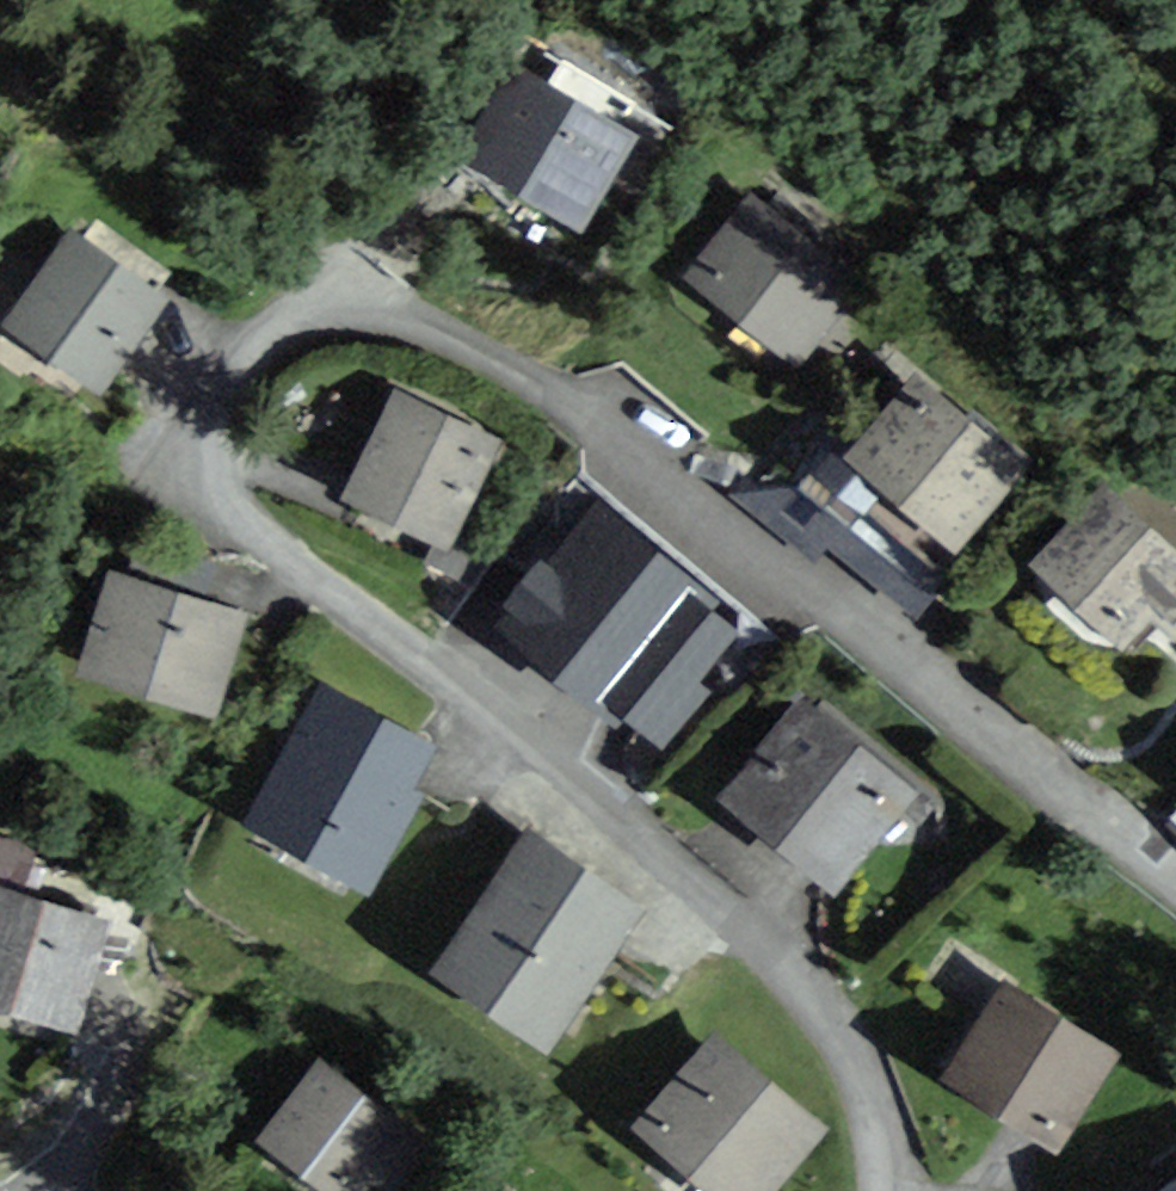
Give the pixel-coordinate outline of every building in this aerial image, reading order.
[(637,134),(509,66),(458,161),(586,229),(637,134)] [(863,280),(746,191),(683,273),(800,362),(863,280)] [(171,301),(74,230),(8,318),(105,390),(171,301)] [(1029,472),(917,373),(845,454),(957,553),(1029,472)] [(504,437),(396,387),(343,500),(451,550),(504,437)] [(1100,480),(1030,561),(1131,647),(1157,617),(1175,633),(1175,545),(1100,480)] [(698,621),(578,524),(496,625),(616,721),(698,621)] [(252,613),(110,573),(81,675),(223,715),(252,613)] [(440,745),(318,687),(248,833),(371,891),(440,745)] [(922,792),(801,697),(721,799),(841,894),(922,792)] [(645,910),(528,833),(433,975),(550,1053),(645,910)] [(0,891),(0,1010),(81,1033),(112,923),(0,891)] [(1120,1050),(1002,981),(947,1075),(1065,1144),(1120,1050)] [(714,1035),(638,1124),(719,1190),(775,1190),(827,1129),(714,1035)] [(332,1188),(388,1118),(324,1067),(267,1137),(332,1188)] [(1160,1190),(1175,1190),(1175,1180),(1160,1190)]
